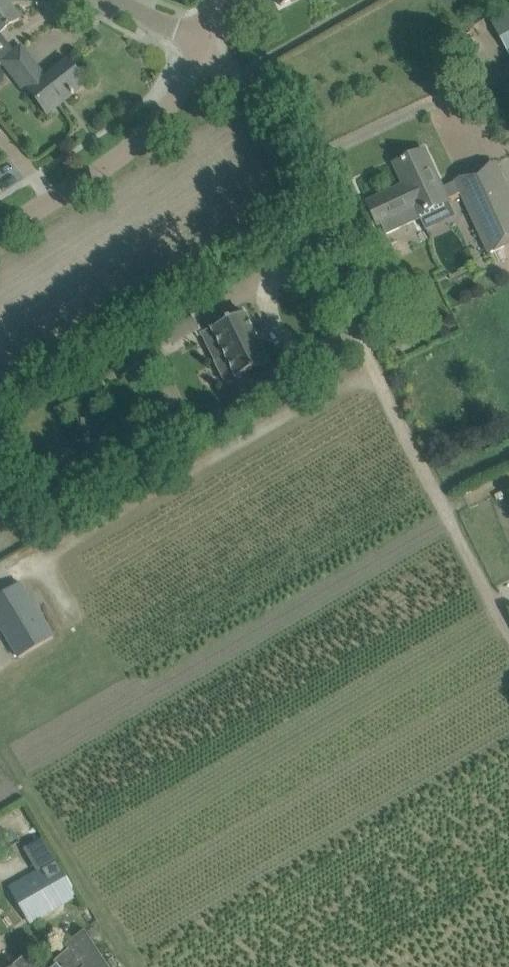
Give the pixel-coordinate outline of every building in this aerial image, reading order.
[(20,19),(6,0),(0,0),(0,34),(20,19)] [(487,15),(508,56),(508,3),(487,15)] [(86,83),(68,60),(45,79),(21,48),(6,59),(48,112),(61,102),(60,100),(70,92),(72,94),(75,93),(74,91),(84,83),(85,83),(86,83)] [(392,230),(420,217),(419,214),(447,201),(446,200),(460,193),(488,254),(508,244),(508,189),(496,160),(453,180),(454,181),(440,188),(423,150),(395,163),(405,185),(368,202),(379,224),(382,222),(387,233),(392,230)] [(187,308),(188,308),(161,321),(159,322),(160,324),(169,342),(170,344),(172,343),(198,330),(200,329),(199,327),(199,328),(190,309),(189,307),(187,308)] [(242,313),(215,327),(215,326),(212,328),(213,330),(214,330),(227,357),(217,362),(226,380),(236,375),(237,377),(240,376),(239,376),(267,362),(267,363),(269,361),(268,359),(259,340),(258,338),(257,339),(255,335),(256,335),(255,332),(255,333),(245,314),(246,314),(245,311),(242,313)] [(0,595),(0,626),(19,658),(53,638),(21,583),(0,595)] [(24,880),(10,888),(26,914),(60,894),(64,901),(73,895),(54,862),(44,868),(24,880)] [(104,961),(84,930),(66,945),(69,948),(47,966),(97,966),(104,961)] [(27,954),(13,966),(38,966),(27,954)]
